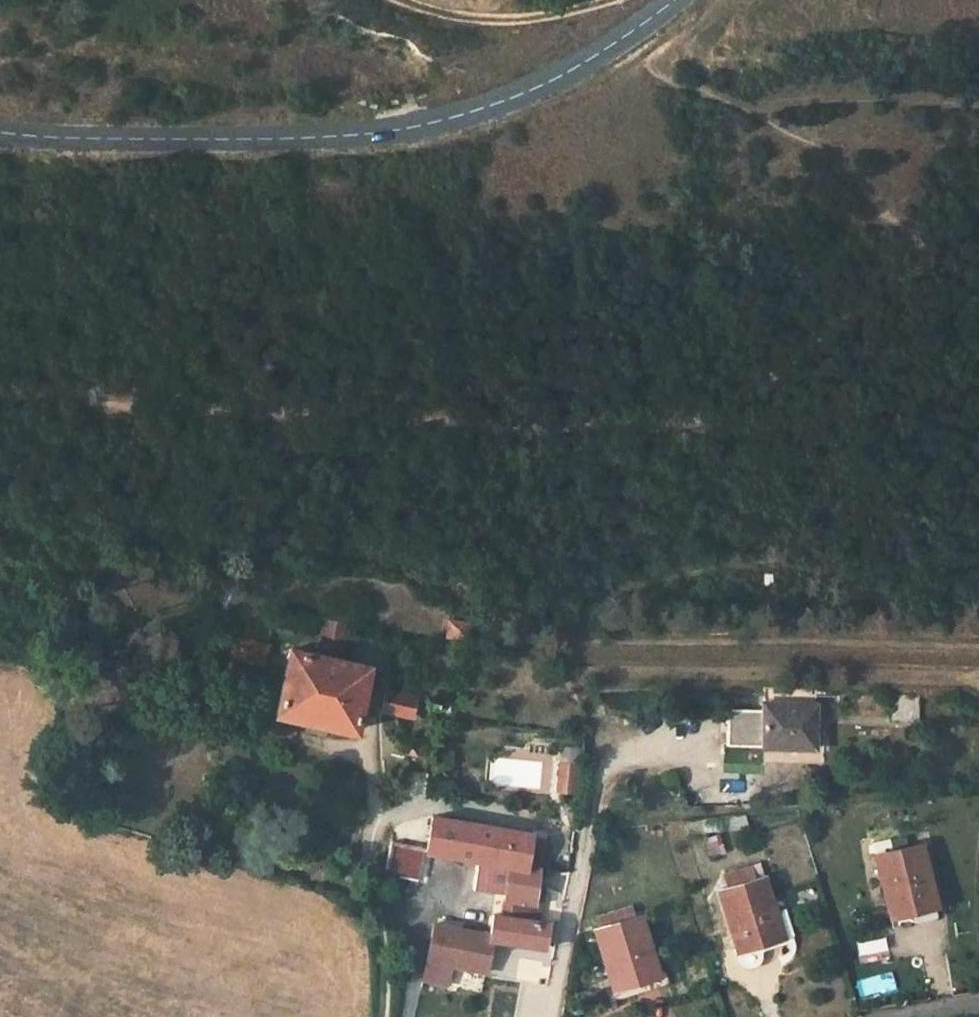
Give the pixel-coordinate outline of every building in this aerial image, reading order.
[(348,625),(324,620),(316,656),(291,650),(276,714),(296,719),(294,726),(324,732),(325,725),(354,731),(368,667),(340,660),(348,625)] [(467,638),(447,636),(445,652),(465,654),(467,638)] [(414,697),(391,692),(387,710),(410,715),(414,697)] [(818,704),(764,703),(763,747),(816,749),(818,704)] [(917,714),(892,714),(892,737),(916,738),(917,714)] [(420,750),(412,747),(410,754),(418,756),(420,750)] [(556,759),(553,794),(576,796),(579,761),(556,759)] [(701,818),(704,832),(750,827),(747,813),(701,818)] [(533,834),(432,817),(427,844),(426,849),(426,851),(477,859),(527,869),(528,863),(533,834)] [(709,858),(723,853),(718,835),(703,839),(709,858)] [(427,844),(407,840),(406,846),(426,849),(427,844)] [(923,845),(878,855),(893,918),(910,913),(936,906),(938,906),(923,845)] [(477,859),(474,890),(507,895),(506,902),(539,907),(543,907),(545,893),(538,892),(541,866),(536,865),(528,863),(527,869),(477,859)] [(734,887),(719,891),(737,951),(737,958),(743,966),(749,969),(759,966),(763,961),(766,953),(764,949),(762,943),(782,936),(775,912),(765,878),(752,882),(748,870),(731,875),(734,887)] [(402,885),(403,879),(394,878),(393,885),(394,886),(397,887),(400,887),(402,885)] [(506,902),(503,917),(507,918),(509,911),(525,913),(524,920),(539,922),(539,907),(506,902)] [(634,906),(597,917),(601,928),(637,917),(634,906)] [(936,906),(910,913),(911,921),(938,915),(936,906)] [(762,943),(764,949),(794,941),(784,910),(775,912),(782,936),(762,943)] [(503,917),(493,916),(489,940),(494,941),(547,949),(551,923),(539,922),(524,920),(525,913),(509,911),(507,918),(503,917)] [(601,928),(596,930),(617,1000),(637,994),(634,984),(660,976),(658,968),(641,916),(637,917),(601,928)] [(489,940),(441,930),(432,961),(443,963),(485,973),(494,941),(489,940)] [(432,961),(423,959),(420,975),(439,978),(443,963),(432,961)] [(634,984),(637,994),(672,983),(666,965),(658,968),(660,976),(634,984)] [(861,1001),(896,991),(890,971),(855,981),(861,1001)]
